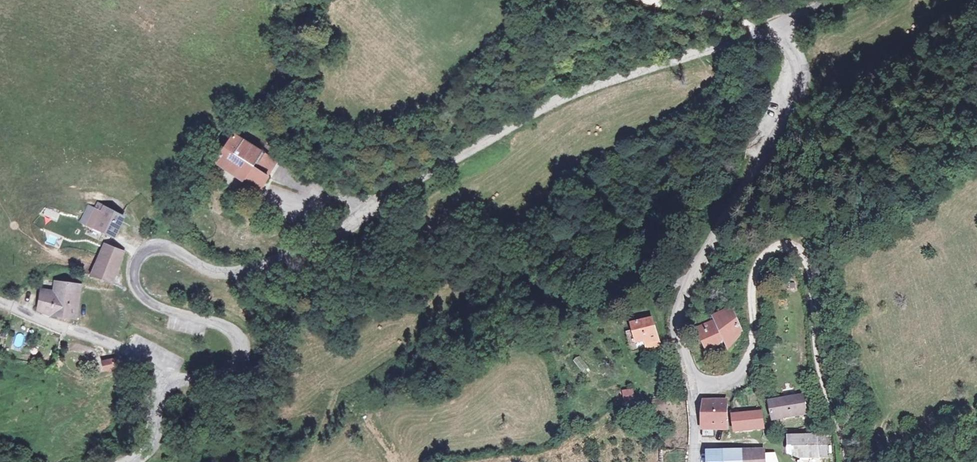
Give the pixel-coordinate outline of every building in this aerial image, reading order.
[(205,161),(254,194),(274,163),(226,130),(205,161)] [(845,211),(839,203),(829,210),(835,218),(845,211)] [(110,246),(118,226),(91,215),(83,235),(110,246)] [(58,248),(61,239),(47,235),(45,243),(58,248)] [(84,282),(104,287),(118,259),(97,250),(84,282)] [(40,290),(35,313),(75,322),(79,286),(53,282),(50,291),(40,290)] [(709,327),(694,334),(701,354),(715,347),(713,343),(716,341),(721,350),(735,334),(725,310),(706,320),(709,327)] [(652,321),(630,327),(632,333),(635,345),(634,345),(637,354),(647,351),(646,347),(658,344),(652,321)] [(635,345),(632,333),(626,335),(632,355),(637,354),(634,345),(635,345)] [(579,358),(574,362),(583,373),(587,369),(579,358)] [(100,368),(101,374),(117,370),(116,364),(100,368)] [(624,388),(626,400),(636,398),(634,386),(624,388)] [(771,406),(775,422),(805,414),(800,396),(771,406)] [(701,406),(704,434),(727,431),(725,419),(723,404),(701,406)] [(734,418),(736,434),(764,430),(761,413),(734,418)] [(790,458),(797,461),(816,461),(817,461),(818,439),(791,438),(790,458)] [(818,439),(817,461),(825,461),(826,439),(818,439)] [(707,461),(742,461),(742,453),(706,456),(707,461)] [(742,453),(742,461),(765,461),(764,457),(764,453),(742,453)]
